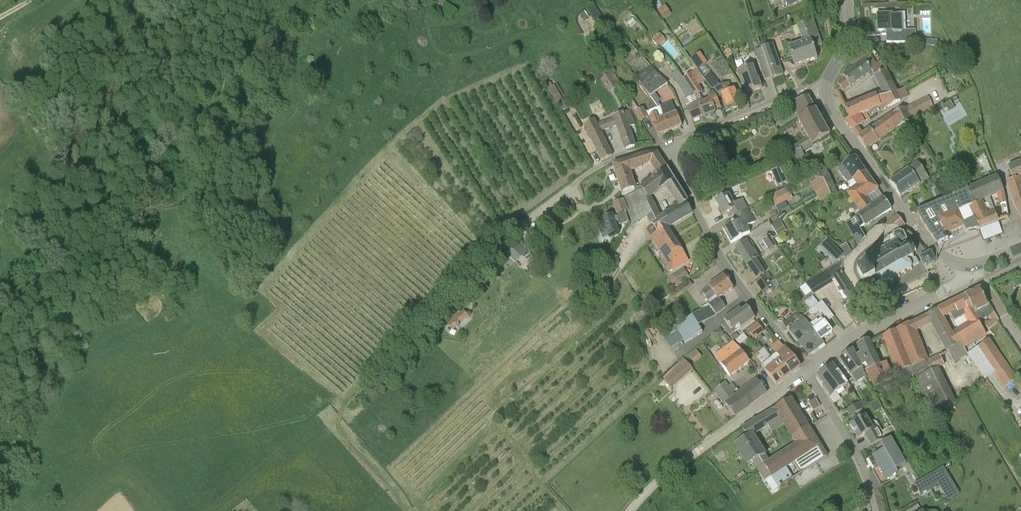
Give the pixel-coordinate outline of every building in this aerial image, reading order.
[(671,14),(665,5),(658,11),(664,19),(671,14)] [(901,24),(900,16),(894,16),(894,13),(877,15),(878,31),(880,31),(882,31),(887,30),(888,42),(886,43),(916,42),(916,41),(910,41),(910,30),(901,31),(901,25),(902,25),(902,24),(901,24)] [(822,45),(813,19),(797,25),(801,35),(807,33),(810,40),(804,42),(789,46),(795,67),(817,59),(814,48),(822,45)] [(604,32),(610,39),(618,33),(612,25),(604,32)] [(661,33),(652,40),(657,46),(666,39),(661,33)] [(783,75),(779,61),(773,44),(761,48),(761,49),(762,49),(771,77),(772,79),(783,75)] [(765,79),(771,77),(762,49),(761,49),(755,51),(765,79)] [(872,71),(881,90),(892,84),(881,62),(876,65),(866,51),(851,62),(855,68),(843,76),(845,79),(838,84),(839,87),(835,90),(838,95),(872,71)] [(700,53),(690,59),(697,70),(707,63),(700,53)] [(747,93),(762,88),(759,79),(757,79),(752,65),(737,69),(741,84),(744,84),(747,93)] [(661,106),(658,102),(661,101),(655,93),(668,83),(651,66),(636,77),(641,84),(648,94),(650,97),(650,96),(658,107),(660,107),(661,106)] [(691,74),(683,79),(695,95),(704,117),(716,112),(715,110),(721,108),(715,92),(708,95),(711,100),(702,104),(700,101),(702,100),(699,93),(703,92),(697,82),(703,78),(701,75),(697,70),(691,74)] [(678,71),(672,75),(687,98),(691,97),(694,103),(695,107),(688,109),(693,121),(704,117),(695,95),(683,79),(678,71)] [(614,72),(610,75),(617,85),(620,82),(614,72)] [(721,85),(710,73),(704,78),(715,91),(718,99),(723,97),(727,107),(739,102),(735,90),(732,91),(728,83),(721,85)] [(617,87),(609,74),(601,80),(609,92),(617,87)] [(553,86),(551,83),(546,85),(561,111),(567,108),(554,85),(553,86)] [(646,95),(648,94),(641,84),(639,86),(646,95)] [(896,92),(892,84),(881,90),(881,89),(885,97),(878,100),(876,94),(845,108),(850,119),(867,114),(866,113),(879,106),(881,110),(901,100),(896,92)] [(918,115),(933,107),(927,96),(912,104),(918,115)] [(626,100),(631,106),(635,103),(630,97),(626,100)] [(801,152),(830,135),(808,97),(791,103),(799,119),(797,120),(808,138),(789,148),(794,161),(804,156),(801,152)] [(671,102),(661,106),(660,107),(670,131),(672,130),(672,131),(677,129),(676,128),(682,126),(671,102)] [(949,102),(943,105),(947,112),(953,109),(949,102)] [(650,117),(658,136),(670,131),(660,107),(658,107),(646,113),(643,108),(635,112),(640,122),(650,117)] [(866,150),(899,126),(899,125),(911,119),(905,108),(898,112),(892,115),(869,129),(858,138),(866,150)] [(624,112),(613,115),(612,116),(613,118),(597,123),(595,119),(585,125),(602,161),(612,156),(601,131),(616,126),(626,150),(636,146),(629,127),(635,124),(630,110),(624,112)] [(870,119),(867,114),(850,119),(845,122),(852,130),(870,119)] [(654,178),(667,169),(656,152),(652,153),(639,156),(614,164),(623,192),(634,189),(636,188),(630,172),(643,169),(643,167),(650,164),(655,171),(651,174),(654,178)] [(848,184),(866,172),(855,157),(843,165),(847,171),(842,175),(848,184)] [(960,160),(945,169),(950,177),(965,169),(960,160)] [(1008,167),(1013,180),(1008,181),(1017,208),(1016,208),(1017,209),(1020,214),(1020,217),(1020,182),(1020,178),(1020,162),(1008,167)] [(915,165),(890,182),(900,198),(920,183),(925,180),(929,178),(919,163),(915,165)] [(778,186),(788,181),(780,167),(771,170),(778,186)] [(688,202),(679,188),(672,177),(667,169),(654,178),(640,188),(643,190),(623,198),(633,224),(657,210),(649,196),(660,190),(666,186),(679,207),(652,223),(653,225),(647,230),(652,238),(667,228),(693,212),(687,202),(688,202)] [(816,194),(817,196),(835,189),(827,172),(814,178),(820,192),(816,194)] [(866,172),(848,184),(852,190),(848,193),(861,212),(883,198),(881,196),(878,192),(878,191),(877,190),(878,189),(866,172)] [(999,205),(1006,203),(1004,193),(998,176),(967,190),(973,205),(970,206),(979,229),(998,222),(990,198),(997,195),(999,205)] [(771,196),(776,207),(792,199),(786,188),(771,196)] [(838,195),(835,189),(817,196),(820,203),(838,195)] [(949,239),(947,235),(954,232),(959,230),(965,229),(966,232),(979,229),(970,206),(973,205),(967,190),(917,212),(924,226),(937,244),(937,245),(938,244),(941,242),(942,242),(942,241),(943,240),(944,241),(948,239),(949,239)] [(731,217),(748,208),(742,199),(734,203),(729,193),(715,201),(723,215),(728,212),(729,213),(729,212),(731,216),(731,217)] [(858,245),(865,237),(860,228),(891,210),(884,199),(855,217),(848,222),(853,232),(851,233),(858,245)] [(617,227),(622,225),(629,222),(622,201),(615,204),(619,216),(613,217),(613,216),(602,219),(609,237),(619,234),(617,227)] [(731,217),(732,217),(735,223),(734,223),(723,229),(731,244),(750,233),(747,227),(755,222),(748,208),(731,217)] [(902,222),(898,218),(898,217),(898,216),(897,216),(887,225),(896,225),(902,227),(905,225),(902,222)] [(1009,217),(999,218),(1000,226),(1010,225),(1009,217)] [(787,230),(780,220),(772,225),(778,236),(787,230)] [(652,238),(664,255),(662,257),(671,271),(688,261),(667,228),(652,238)] [(905,243),(904,241),(907,240),(903,233),(899,231),(888,236),(890,242),(889,243),(890,245),(884,248),(883,246),(882,247),(883,249),(878,252),(877,250),(876,251),(877,252),(872,255),(871,254),(870,254),(871,256),(866,259),(865,257),(864,258),(869,267),(858,273),(870,294),(881,288),(883,287),(882,285),(885,283),(886,285),(887,284),(886,282),(892,279),(893,281),(894,280),(893,278),(898,276),(899,277),(900,277),(899,275),(904,272),(905,274),(906,273),(905,271),(910,268),(911,270),(912,269),(911,267),(919,263),(916,258),(914,258),(912,256),(915,252),(917,252),(917,251),(915,251),(913,246),(914,245),(912,244),(911,245),(907,245),(906,243),(905,243)] [(769,250),(774,246),(767,236),(762,240),(769,250)] [(512,247),(514,249),(508,254),(515,262),(522,256),(524,258),(530,253),(519,241),(512,247)] [(737,247),(749,265),(755,260),(755,261),(759,258),(753,249),(751,250),(745,242),(737,247)] [(826,249),(838,261),(843,255),(831,243),(826,249)] [(846,254),(851,251),(846,243),(841,246),(846,254)] [(920,258),(924,267),(925,267),(926,267),(933,264),(935,263),(934,263),(935,263),(935,262),(931,253),(930,253),(930,252),(928,253),(921,256),(921,257),(920,257),(920,258)] [(764,275),(763,272),(767,270),(759,258),(755,261),(755,260),(749,265),(747,265),(757,279),(755,281),(764,295),(774,289),(769,281),(764,275)] [(813,294),(834,281),(841,292),(849,305),(843,309),(853,323),(860,317),(864,314),(866,312),(858,298),(843,273),(842,270),(841,268),(841,266),(841,264),(841,262),(830,269),(805,283),(813,294)] [(684,268),(676,274),(669,278),(673,285),(688,275),(684,268)] [(764,275),(769,281),(773,279),(768,272),(764,275)] [(733,288),(724,276),(709,286),(709,287),(702,292),(708,301),(707,302),(708,304),(709,306),(711,305),(716,315),(726,308),(719,299),(733,288)] [(776,279),(771,283),(774,288),(780,285),(776,279)] [(675,299),(686,291),(682,285),(671,293),(675,299)] [(989,316),(991,319),(988,322),(986,321),(983,324),(989,330),(994,325),(999,320),(990,305),(989,305),(981,292),(977,290),(962,298),(973,321),(953,334),(964,348),(986,333),(978,322),(982,320),(989,316)] [(805,301),(811,309),(816,306),(818,304),(812,296),(805,301)] [(951,332),(953,334),(973,321),(962,298),(952,303),(945,306),(945,307),(939,310),(939,309),(938,310),(951,332)] [(816,306),(822,314),(828,309),(822,301),(816,306)] [(643,325),(651,319),(643,307),(634,312),(643,325)] [(742,312),(740,309),(724,320),(726,322),(722,325),(730,335),(735,331),(733,329),(738,325),(741,329),(755,318),(747,308),(742,312)] [(924,317),(897,330),(916,378),(939,368),(944,365),(940,356),(928,362),(926,358),(912,333),(931,324),(932,326),(954,363),(967,354),(964,348),(953,334),(951,332),(938,310),(924,317)] [(464,311),(449,325),(453,329),(468,316),(464,311)] [(783,323),(786,327),(788,326),(793,322),(797,319),(794,314),(783,323)] [(703,332),(698,325),(692,316),(675,327),(685,343),(703,332)] [(814,330),(806,319),(805,320),(804,318),(795,325),(793,322),(788,326),(790,329),(797,338),(799,341),(814,330)] [(821,340),(832,332),(823,319),(819,322),(817,320),(812,325),(815,329),(814,330),(821,340)] [(758,324),(750,330),(748,331),(753,339),(763,331),(758,324)] [(725,336),(721,330),(715,335),(719,340),(725,336)] [(819,341),(821,340),(814,330),(799,341),(809,353),(810,352),(811,353),(814,351),(813,350),(814,349),(812,347),(819,341)] [(910,368),(895,331),(883,337),(899,373),(910,368)] [(738,336),(735,332),(730,336),(733,340),(738,336)] [(748,338),(744,333),(735,340),(739,345),(748,338)] [(880,367),(870,343),(868,340),(857,345),(861,353),(856,356),(860,366),(866,363),(869,369),(867,370),(876,387),(893,378),(887,364),(880,367)] [(1005,387),(1016,379),(988,340),(977,348),(1005,387)] [(800,367),(795,359),(790,353),(785,347),(784,348),(779,341),(772,347),(777,353),(771,357),(776,363),(779,360),(791,375),(800,367)] [(722,366),(742,351),(733,342),(714,356),(722,366)] [(860,366),(856,356),(853,349),(852,350),(839,359),(839,360),(844,368),(855,382),(865,375),(860,366)] [(700,354),(696,350),(689,356),(693,360),(700,354)] [(722,366),(724,369),(730,377),(750,362),(742,351),(722,366)] [(779,360),(776,363),(771,357),(762,365),(766,371),(765,371),(776,386),(791,375),(779,360)] [(830,397),(847,384),(832,365),(817,377),(824,386),(823,387),(830,397)] [(942,368),(919,377),(935,415),(958,405),(942,368)] [(672,388),(684,376),(677,369),(665,381),(672,388)] [(750,406),(767,393),(757,380),(740,393),(750,406)] [(727,386),(724,382),(715,390),(735,417),(750,406),(740,393),(737,388),(736,388),(732,392),(727,386)] [(732,383),(727,386),(732,392),(736,388),(732,383)] [(784,425),(785,425),(793,438),(809,428),(791,399),(774,410),(784,425)] [(869,404),(866,399),(861,402),(864,407),(869,404)] [(851,416),(863,409),(859,402),(847,409),(851,416)] [(765,417),(764,416),(743,430),(745,433),(744,433),(745,434),(745,433),(747,437),(736,444),(748,465),(753,462),(757,469),(769,462),(765,456),(752,435),(767,426),(771,433),(784,425),(774,410),(771,411),(772,412),(770,413),(765,416),(765,417)] [(892,425),(882,431),(877,422),(873,421),(870,423),(866,415),(850,425),(858,438),(865,434),(872,445),(895,431),(892,425)] [(809,428),(793,438),(797,444),(769,462),(757,469),(765,481),(771,477),(771,478),(774,483),(789,473),(786,468),(794,463),(800,474),(806,470),(827,457),(827,456),(809,428)] [(954,437),(948,440),(955,452),(960,449),(954,437)] [(880,484),(896,474),(898,473),(896,470),(906,464),(891,439),(881,445),(884,450),(874,456),(878,463),(881,461),(883,464),(872,471),(880,484)] [(938,484),(948,501),(959,494),(943,467),(920,481),(926,491),(938,484)]
